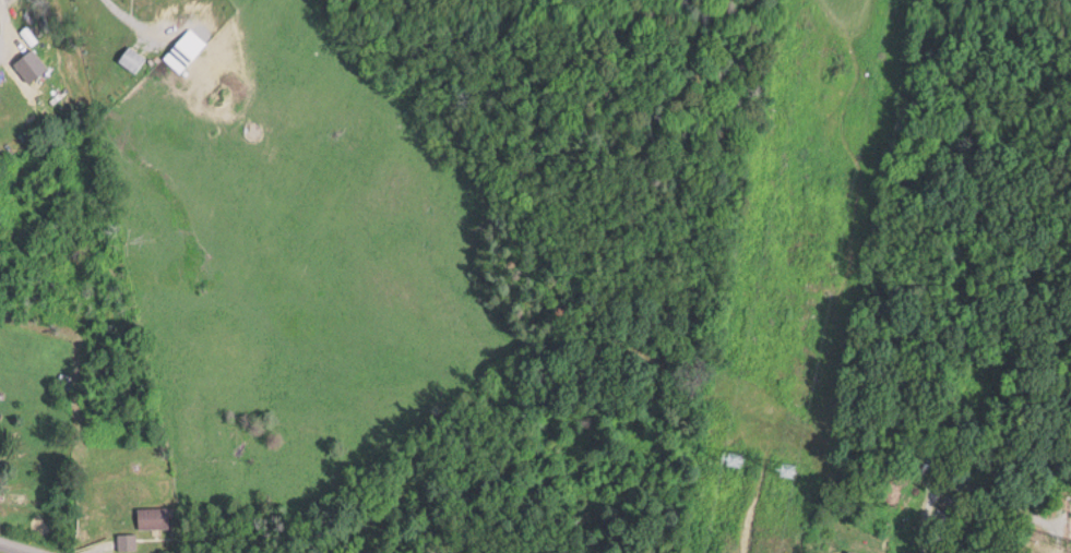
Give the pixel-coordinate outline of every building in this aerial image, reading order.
[(136,73),(146,58),(130,47),(119,62),(136,73)] [(138,508),(138,529),(171,529),(171,508),(138,508)]
